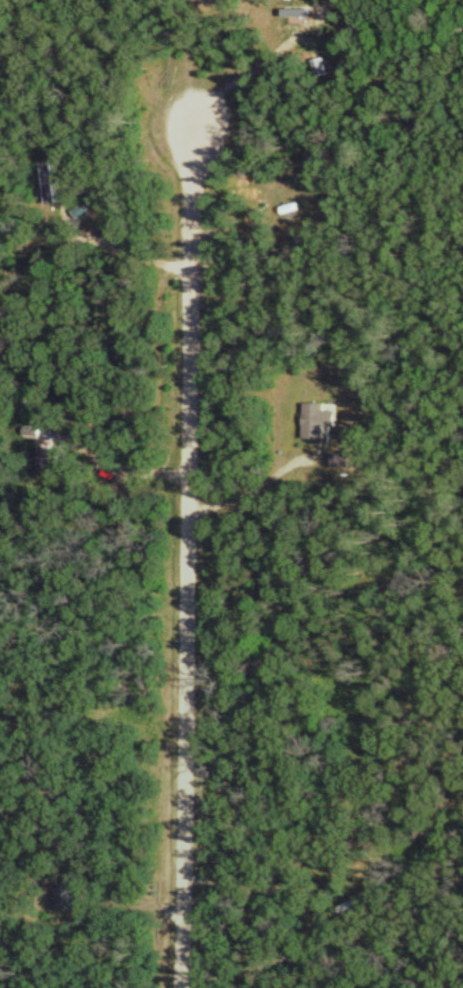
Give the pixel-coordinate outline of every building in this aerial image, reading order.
[(326,72),(326,58),(317,58),(317,72),(326,72)] [(60,167),(46,167),(46,202),(60,202),(60,167)] [(95,210),(87,201),(76,210),(84,219),(95,210)] [(331,402),(310,402),(310,438),(331,438),(331,402)] [(338,464),(354,464),(354,453),(338,453),(338,464)] [(87,882),(63,882),(63,908),(78,908),(78,900),(87,900),(87,882)]
